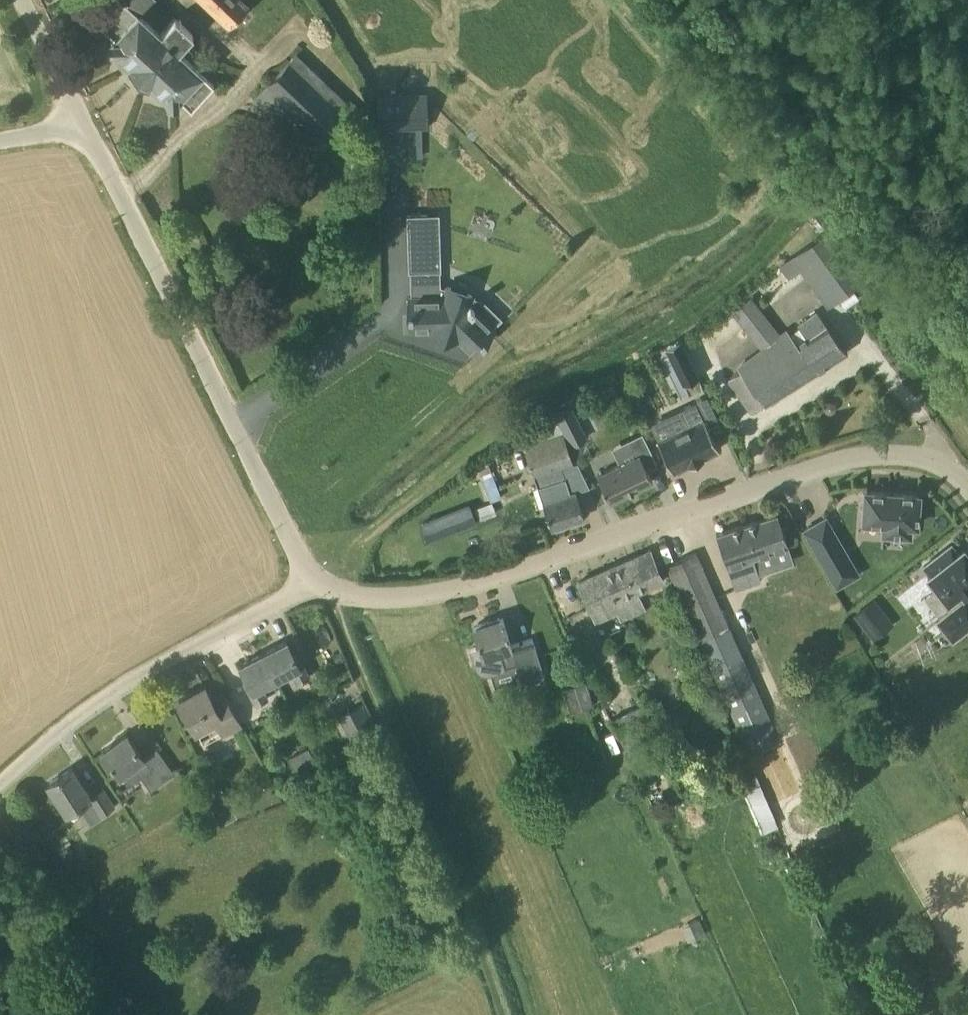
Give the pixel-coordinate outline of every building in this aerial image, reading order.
[(177,15),(160,33),(141,16),(155,0),(122,0),(101,23),(102,24),(116,36),(115,37),(112,37),(112,38),(112,46),(113,46),(115,46),(132,62),(126,68),(144,86),(151,79),(168,96),(168,98),(169,99),(177,98),(177,95),(178,95),(191,108),(214,83),(178,50),(195,32),(177,15)] [(229,24),(247,5),(241,0),(204,0),(229,24)] [(313,156),(356,111),(296,54),(253,99),(313,156)] [(382,140),(430,139),(428,94),(380,95),(382,140)] [(410,310),(408,310),(408,315),(410,315),(411,327),(433,326),(432,329),(457,338),(458,335),(473,349),(481,340),(483,342),(486,338),(484,337),(492,329),(491,328),(472,309),(474,306),(470,302),(472,296),(472,295),(447,286),(446,288),(440,286),(439,270),(440,270),(440,260),(438,214),(428,215),(428,214),(408,215),(409,271),(411,271),(412,298),(410,298),(410,310)] [(788,279),(802,269),(828,305),(865,279),(830,229),(779,265),(788,279)] [(748,295),(729,310),(759,348),(778,332),(748,295)] [(729,376),(741,395),(752,412),(764,404),(847,351),(818,312),(799,325),(807,336),(798,343),(790,332),(729,376)] [(688,356),(673,363),(684,384),(698,377),(688,356)] [(695,401),(680,408),(688,425),(657,441),(673,471),(689,463),(690,464),(703,458),(702,456),(719,448),(704,418),(695,401)] [(569,403),(553,411),(553,412),(564,433),(571,447),(584,440),(587,439),(569,403)] [(576,491),(557,497),(552,481),(551,481),(548,474),(574,465),(564,433),(525,446),(535,478),(538,477),(540,485),(537,486),(551,527),(584,517),(576,491)] [(640,454),(597,474),(611,501),(653,481),(640,454)] [(490,501),(502,497),(487,460),(476,464),(490,501)] [(919,495),(866,491),(864,521),(884,523),(883,534),(910,536),(911,525),(917,525),(919,495)] [(716,533),(735,588),(760,580),(753,556),(788,544),(777,513),(716,533)] [(829,571),(850,559),(826,518),(818,522),(805,530),(810,539),(829,571)] [(937,588),(948,601),(961,591),(963,594),(967,591),(967,549),(966,550),(963,547),(957,552),(951,544),(923,566),(929,574),(927,575),(937,588)] [(623,596),(631,614),(643,609),(636,592),(663,579),(650,550),(623,562),(631,579),(613,587),(618,598),(623,596)] [(669,569),(702,640),(730,627),(697,557),(669,569)] [(621,619),(631,614),(623,596),(618,598),(613,587),(631,579),(623,562),(579,581),(597,623),(618,613),(621,619)] [(852,612),(872,636),(893,620),(874,595),(852,612)] [(938,620),(952,639),(967,627),(967,601),(966,598),(938,620)] [(533,638),(512,644),(503,617),(473,627),(479,645),(469,649),(475,666),(477,670),(480,672),(483,674),(487,675),(491,674),(503,670),(505,666),(516,663),(521,678),(526,681),(530,682),(538,680),(540,676),(543,671),(533,638)] [(287,640),(263,652),(277,679),(292,671),(297,682),(310,676),(298,652),(294,654),(287,640)] [(277,679),(263,652),(240,664),(247,679),(244,680),(255,704),(268,697),(262,687),(277,679)] [(744,658),(716,671),(753,752),(781,739),(744,658)] [(584,681),(562,690),(567,701),(571,712),(586,706),(593,703),(584,681)] [(196,730),(197,730),(216,720),(223,734),(242,724),(223,689),(211,696),(205,684),(179,699),(196,730)] [(658,725),(648,703),(613,719),(622,740),(628,737),(629,739),(651,729),(658,725)] [(352,739),(373,729),(361,705),(344,713),(349,721),(344,724),(352,739)] [(151,789),(174,772),(156,747),(144,756),(127,732),(103,749),(121,775),(134,766),(151,789)] [(287,754),(295,769),(314,760),(306,744),(287,754)] [(91,821),(115,806),(103,787),(91,795),(72,766),(47,783),(66,812),(80,804),(91,821)] [(755,767),(737,774),(761,830),(779,823),(755,767)]
